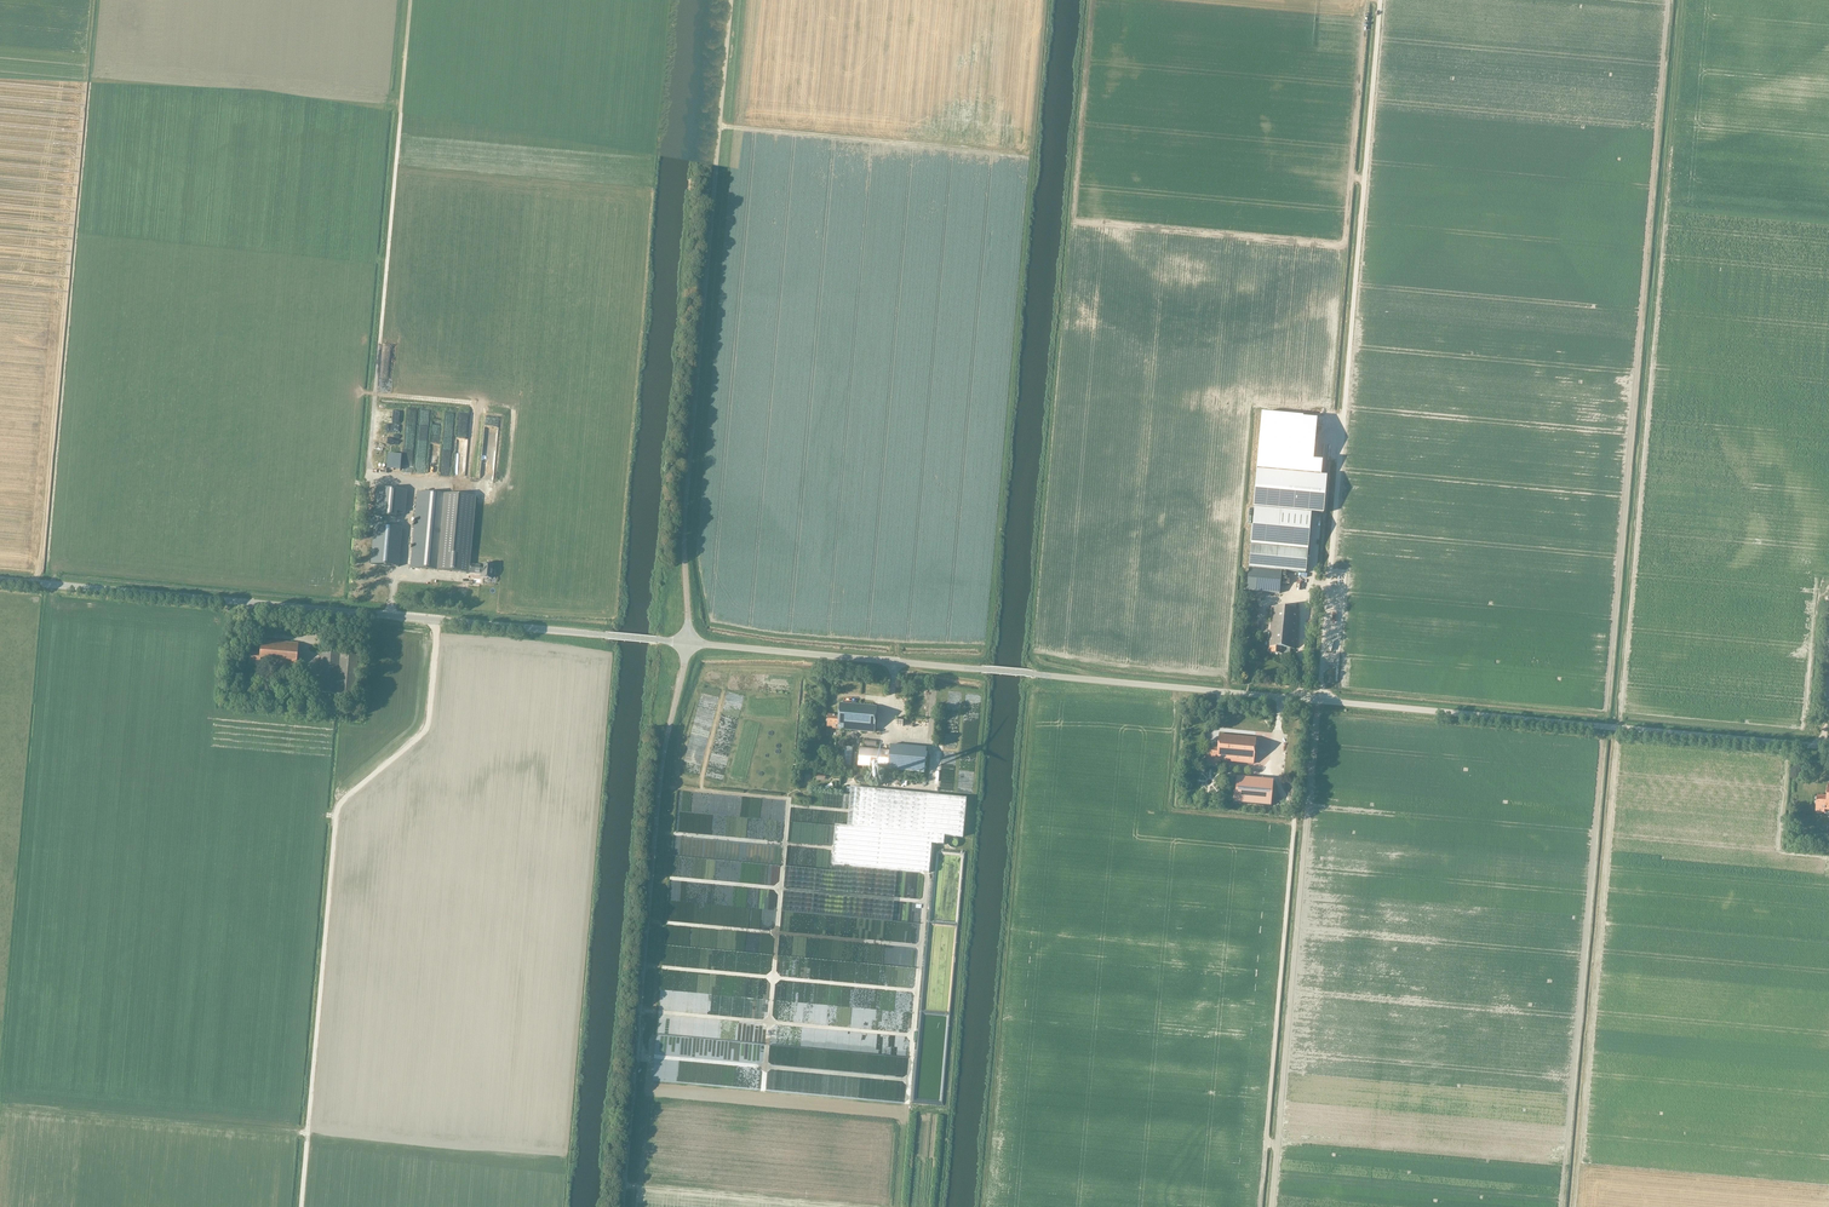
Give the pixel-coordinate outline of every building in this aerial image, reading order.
[(454,435),(462,436),(463,412),(455,411),(454,435)] [(1264,415),(1257,474),(1314,479),(1319,479),(1321,462),(1313,461),(1317,420),(1264,415)] [(446,475),(447,452),(438,452),(437,475),(446,475)] [(1257,474),(1254,508),(1311,514),(1322,515),(1325,480),(1319,479),(1314,479),(1257,474)] [(377,488),(375,515),(395,517),(396,512),(403,512),(405,491),(398,490),(377,488)] [(475,497),(438,494),(417,492),(410,568),(440,571),(468,573),(475,497)] [(1254,508),(1250,546),(1307,551),(1311,514),(1254,508)] [(402,528),(374,525),(370,564),(398,567),(402,528)] [(1305,573),(1306,565),(1307,551),(1250,546),(1246,591),(1279,594),(1281,571),(1305,573)] [(494,570),(494,567),(493,566),(492,566),(492,565),(482,564),(482,566),(470,565),(470,573),(481,574),(481,578),(491,579),(492,571),(493,571),(494,570)] [(1294,649),(1298,610),(1272,608),(1268,647),(1269,647),(1269,653),(1282,654),(1290,654),(1290,649),(1294,649)] [(249,664),(258,665),(258,666),(295,670),(298,643),(261,640),(260,653),(250,652),(249,664)] [(359,656),(340,654),(321,653),(318,693),(355,696),(359,656)] [(841,703),(840,715),(828,714),(826,727),(832,727),(832,729),(875,732),(877,706),(841,703)] [(911,709),(911,716),(906,716),(906,720),(923,721),(924,710),(911,709)] [(1254,764),(1256,738),(1219,734),(1218,747),(1207,746),(1206,764),(1220,765),(1221,761),(1254,764)] [(887,790),(966,798),(969,765),(927,761),(928,749),(892,746),(887,790)] [(687,783),(688,775),(675,775),(675,783),(687,783)] [(1237,777),(1234,804),(1271,807),(1273,781),(1237,777)] [(1828,783),(1827,795),(1817,795),(1816,808),(1815,812),(1824,813),(1825,809),(1828,809),(1828,783)] [(847,827),(926,834),(930,795),(851,788),(850,792),(847,826),(847,827)] [(930,795),(926,834),(944,835),(962,837),(966,798),(930,795)] [(835,825),(831,864),(929,873),(931,844),(943,845),(944,835),(926,834),(847,827),(847,826),(835,825)] [(958,890),(960,850),(931,848),(929,882),(934,882),(933,883),(944,884),(943,890),(951,890),(951,889),(958,890)] [(880,909),(880,908),(848,908),(848,916),(877,916),(877,909),(880,909)]
